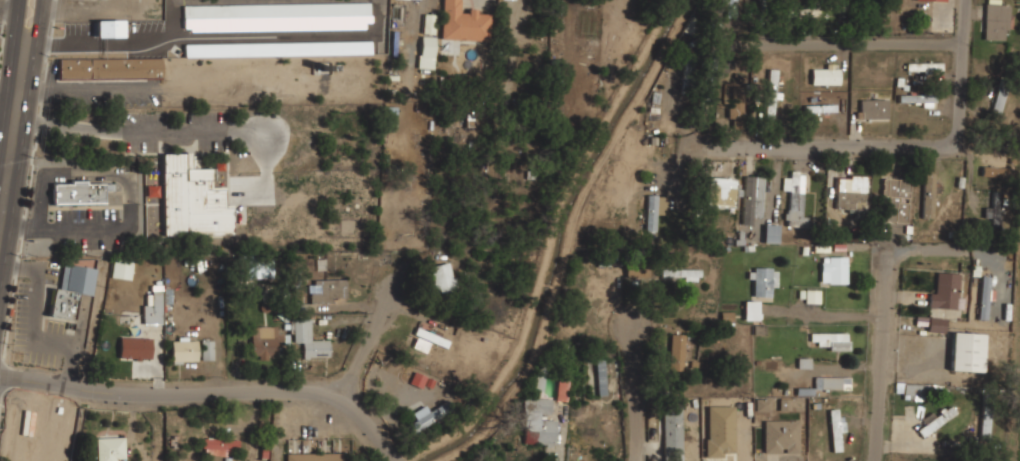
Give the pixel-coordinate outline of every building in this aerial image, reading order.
[(490,8),(460,7),(460,0),(442,0),(441,39),(489,40),(490,8)] [(725,15),(735,16),(737,0),(726,0),(725,15)] [(378,2),(167,4),(167,17),(378,16),(378,2)] [(1010,39),(1010,2),(985,2),(984,39),(1010,39)] [(436,13),(424,13),(424,32),(436,32),(436,13)] [(700,22),(691,16),(682,29),(691,35),(700,22)] [(434,56),(434,35),(421,35),(421,56),(434,56)] [(162,57),(58,57),(58,78),(162,77),(162,57)] [(715,95),(715,59),(699,58),(699,95),(715,95)] [(907,70),(944,70),(944,61),(907,61),(907,70)] [(778,69),(768,68),(765,117),(775,117),(778,69)] [(840,84),(840,68),(812,68),(812,84),(840,84)] [(1008,86),(1000,84),(991,112),(998,115),(1008,86)] [(732,128),(743,128),(743,87),(732,87),(732,128)] [(936,92),(900,92),(900,103),(936,103),(936,92)] [(889,98),(860,98),(860,118),(889,118),(889,98)] [(836,112),(836,103),(805,103),(805,112),(836,112)] [(232,233),(232,204),(224,204),(224,187),(212,187),(212,167),(198,167),(198,152),(162,153),(163,234),(232,233)] [(933,171),(923,171),(923,217),(933,217),(933,171)] [(811,226),(811,216),(803,216),(805,173),(784,172),(784,190),(788,190),(786,226),(811,226)] [(866,209),(866,173),(837,173),(837,209),(866,209)] [(765,175),(745,174),(742,223),(753,224),(753,215),(763,215),(765,175)] [(705,207),(732,207),(732,176),(705,176),(705,207)] [(881,197),(888,197),(886,221),(907,222),(910,178),(883,176),(881,197)] [(52,202),(104,202),(104,180),(52,180),(52,202)] [(984,217),(992,217),(992,228),(1001,228),(1001,191),(992,191),(992,206),(984,206),(984,217)] [(655,195),(647,195),(647,229),(655,229),(655,195)] [(764,242),(779,242),(779,223),(764,223),(764,242)] [(1001,250),(992,250),(992,298),(1002,298),(1001,250)] [(237,254),(237,278),(265,278),(265,254),(237,254)] [(847,282),(847,255),(821,255),(821,282),(847,282)] [(112,276),(130,278),(132,259),(113,257),(112,276)] [(434,292),(454,290),(450,262),(430,265),(434,292)] [(49,316),(74,319),(78,293),(92,294),(96,267),(64,263),(60,288),(52,287),(49,316)] [(626,278),(650,278),(650,263),(626,263),(626,278)] [(777,295),(777,266),(750,266),(750,295),(777,295)] [(661,279),(700,279),(700,267),(661,267),(661,279)] [(958,307),(958,271),(933,271),(933,307),(958,307)] [(987,319),(989,276),(980,276),(979,319),(987,319)] [(310,291),(310,300),(346,300),(346,279),(321,279),(321,291),(310,291)] [(819,301),(819,289),(805,289),(805,301),(819,301)] [(744,301),(744,319),(758,319),(758,301),(744,301)] [(157,323),(157,305),(143,305),(143,323),(157,323)] [(927,330),(946,330),(946,317),(927,317),(927,330)] [(293,318),(293,342),(302,342),(303,357),(329,356),(328,338),(311,338),(310,318),(293,318)] [(251,354),(278,354),(278,345),(285,345),(285,325),(251,325),(251,354)] [(415,334),(446,346),(449,340),(417,327),(415,334)] [(986,332),(952,331),(950,370),(984,371),(986,332)] [(849,349),(849,332),(810,332),(810,342),(820,342),(820,349),(849,349)] [(670,365),(684,365),(684,333),(670,333),(670,365)] [(119,358),(151,358),(151,336),(119,336),(119,358)] [(197,338),(171,338),(171,361),(197,361),(197,338)] [(213,359),(212,339),(201,340),(201,359),(213,359)] [(605,360),(596,360),(596,393),(605,393),(605,360)] [(556,400),(566,401),(569,374),(558,373),(556,400)] [(850,376),(815,376),(815,388),(850,388),(850,376)] [(923,398),(923,383),(904,383),(904,398),(923,398)] [(550,412),(550,398),(526,398),(526,412),(550,412)] [(426,407),(414,412),(417,420),(407,425),(411,432),(454,412),(449,402),(428,411),(426,407)] [(916,426),(923,436),(956,413),(950,403),(916,426)] [(681,404),(663,404),(663,453),(681,453),(681,404)] [(734,452),(734,406),(706,406),(707,457),(723,457),(723,452),(734,452)] [(841,418),(838,418),(837,408),(828,409),(833,450),(844,449),(841,418)] [(736,452),(745,452),(745,411),(736,411),(736,452)] [(764,452),(800,452),(800,418),(764,418),(764,452)] [(556,443),(556,419),(526,419),(526,443),(556,443)] [(124,458),(124,437),(96,437),(96,458),(124,458)] [(237,453),(237,438),(202,437),(202,453),(237,453)] [(287,460),(340,460),(340,452),(287,452),(287,460)]
